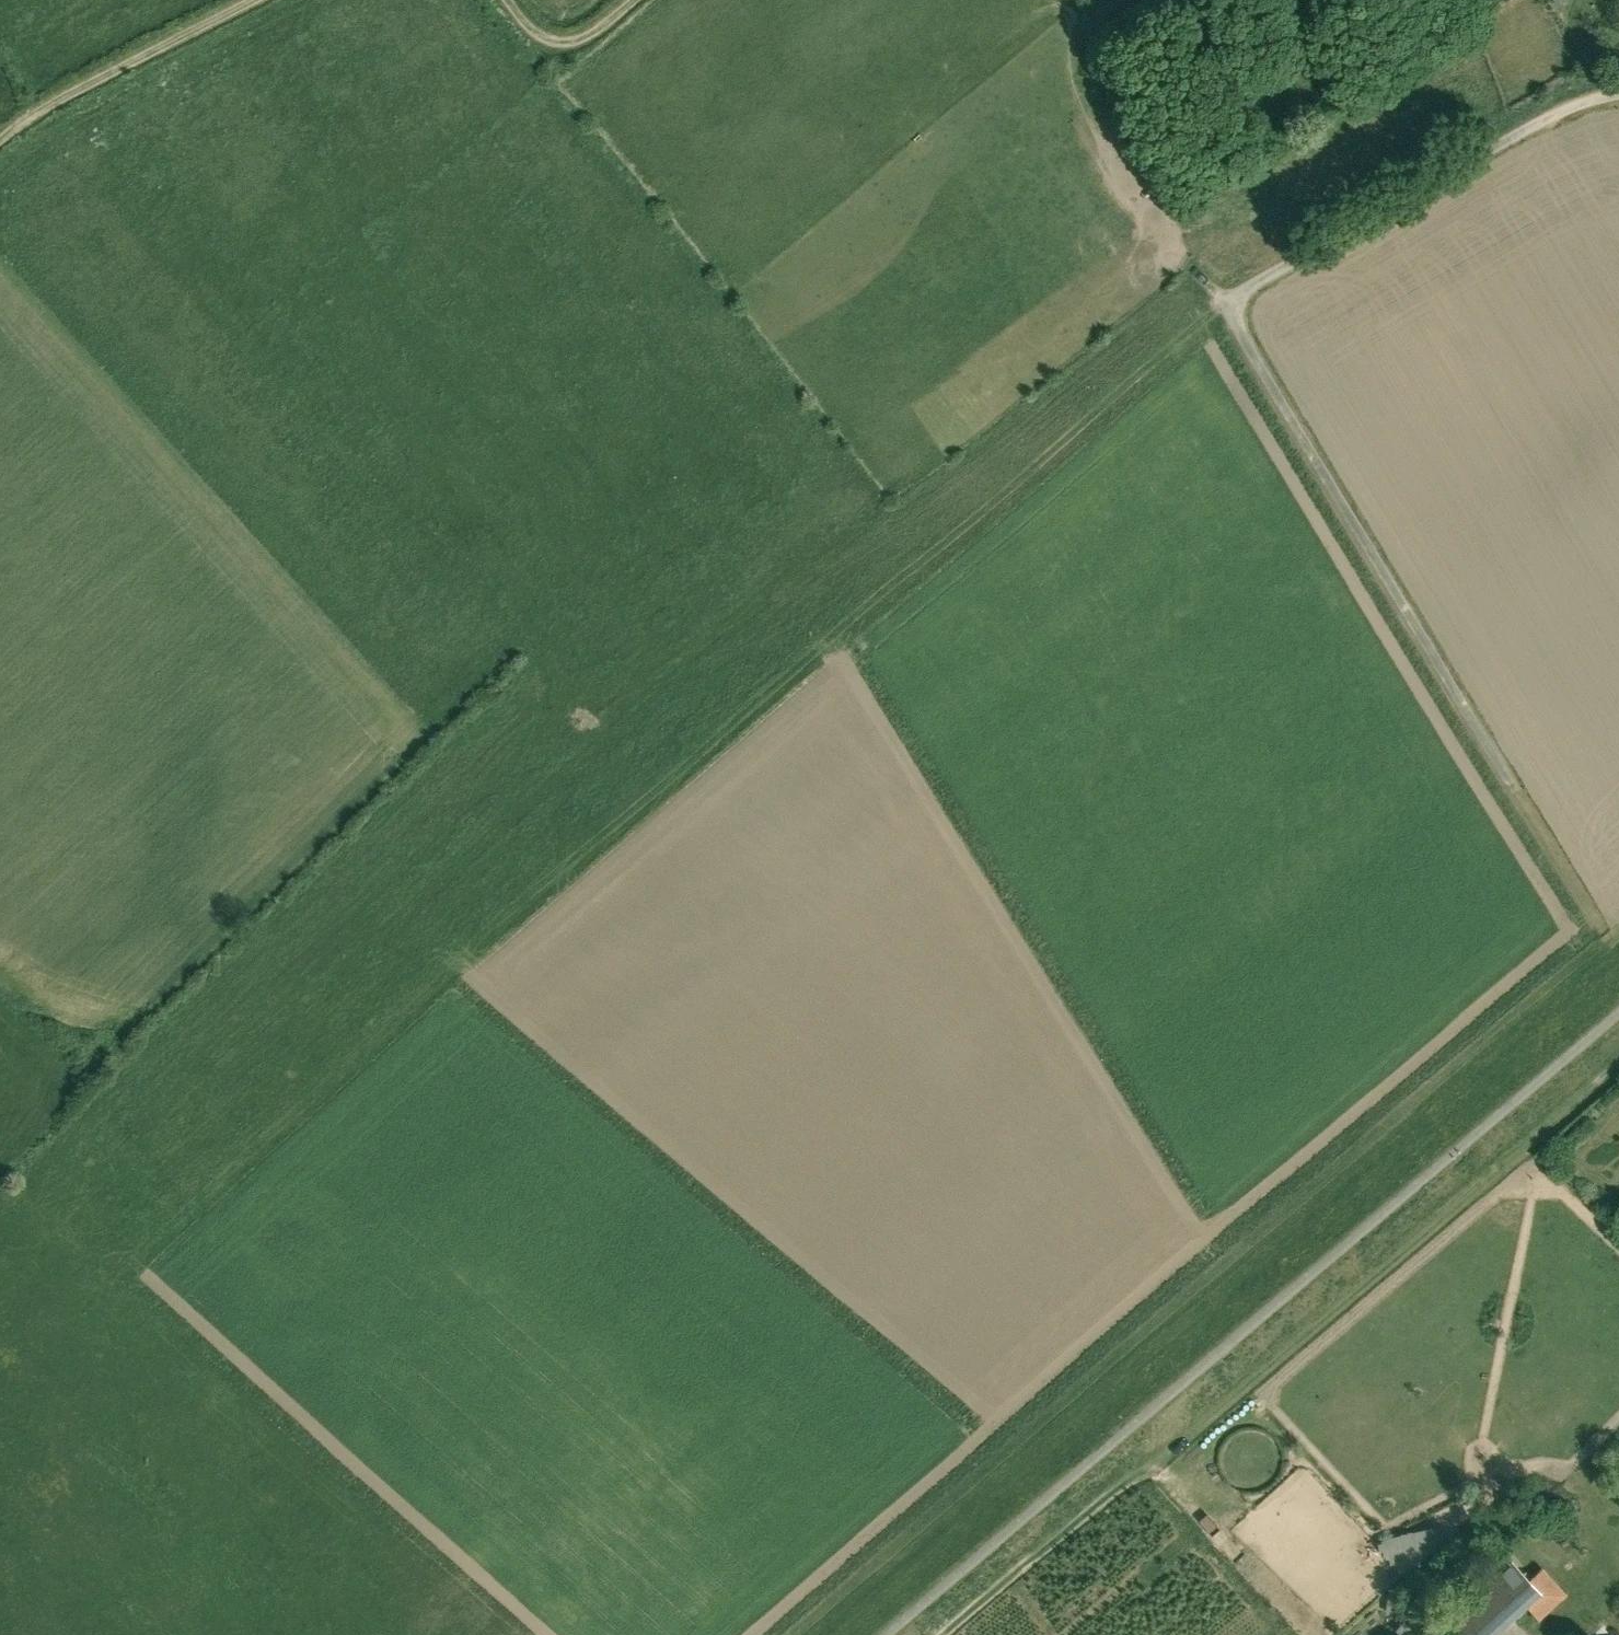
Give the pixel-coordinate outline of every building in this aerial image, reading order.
[(1556,1581),(1519,1540),(1440,1612),(1461,1634),(1497,1634),(1556,1581)] [(1388,1597),(1386,1612),(1399,1614),(1401,1598),(1388,1597)]
